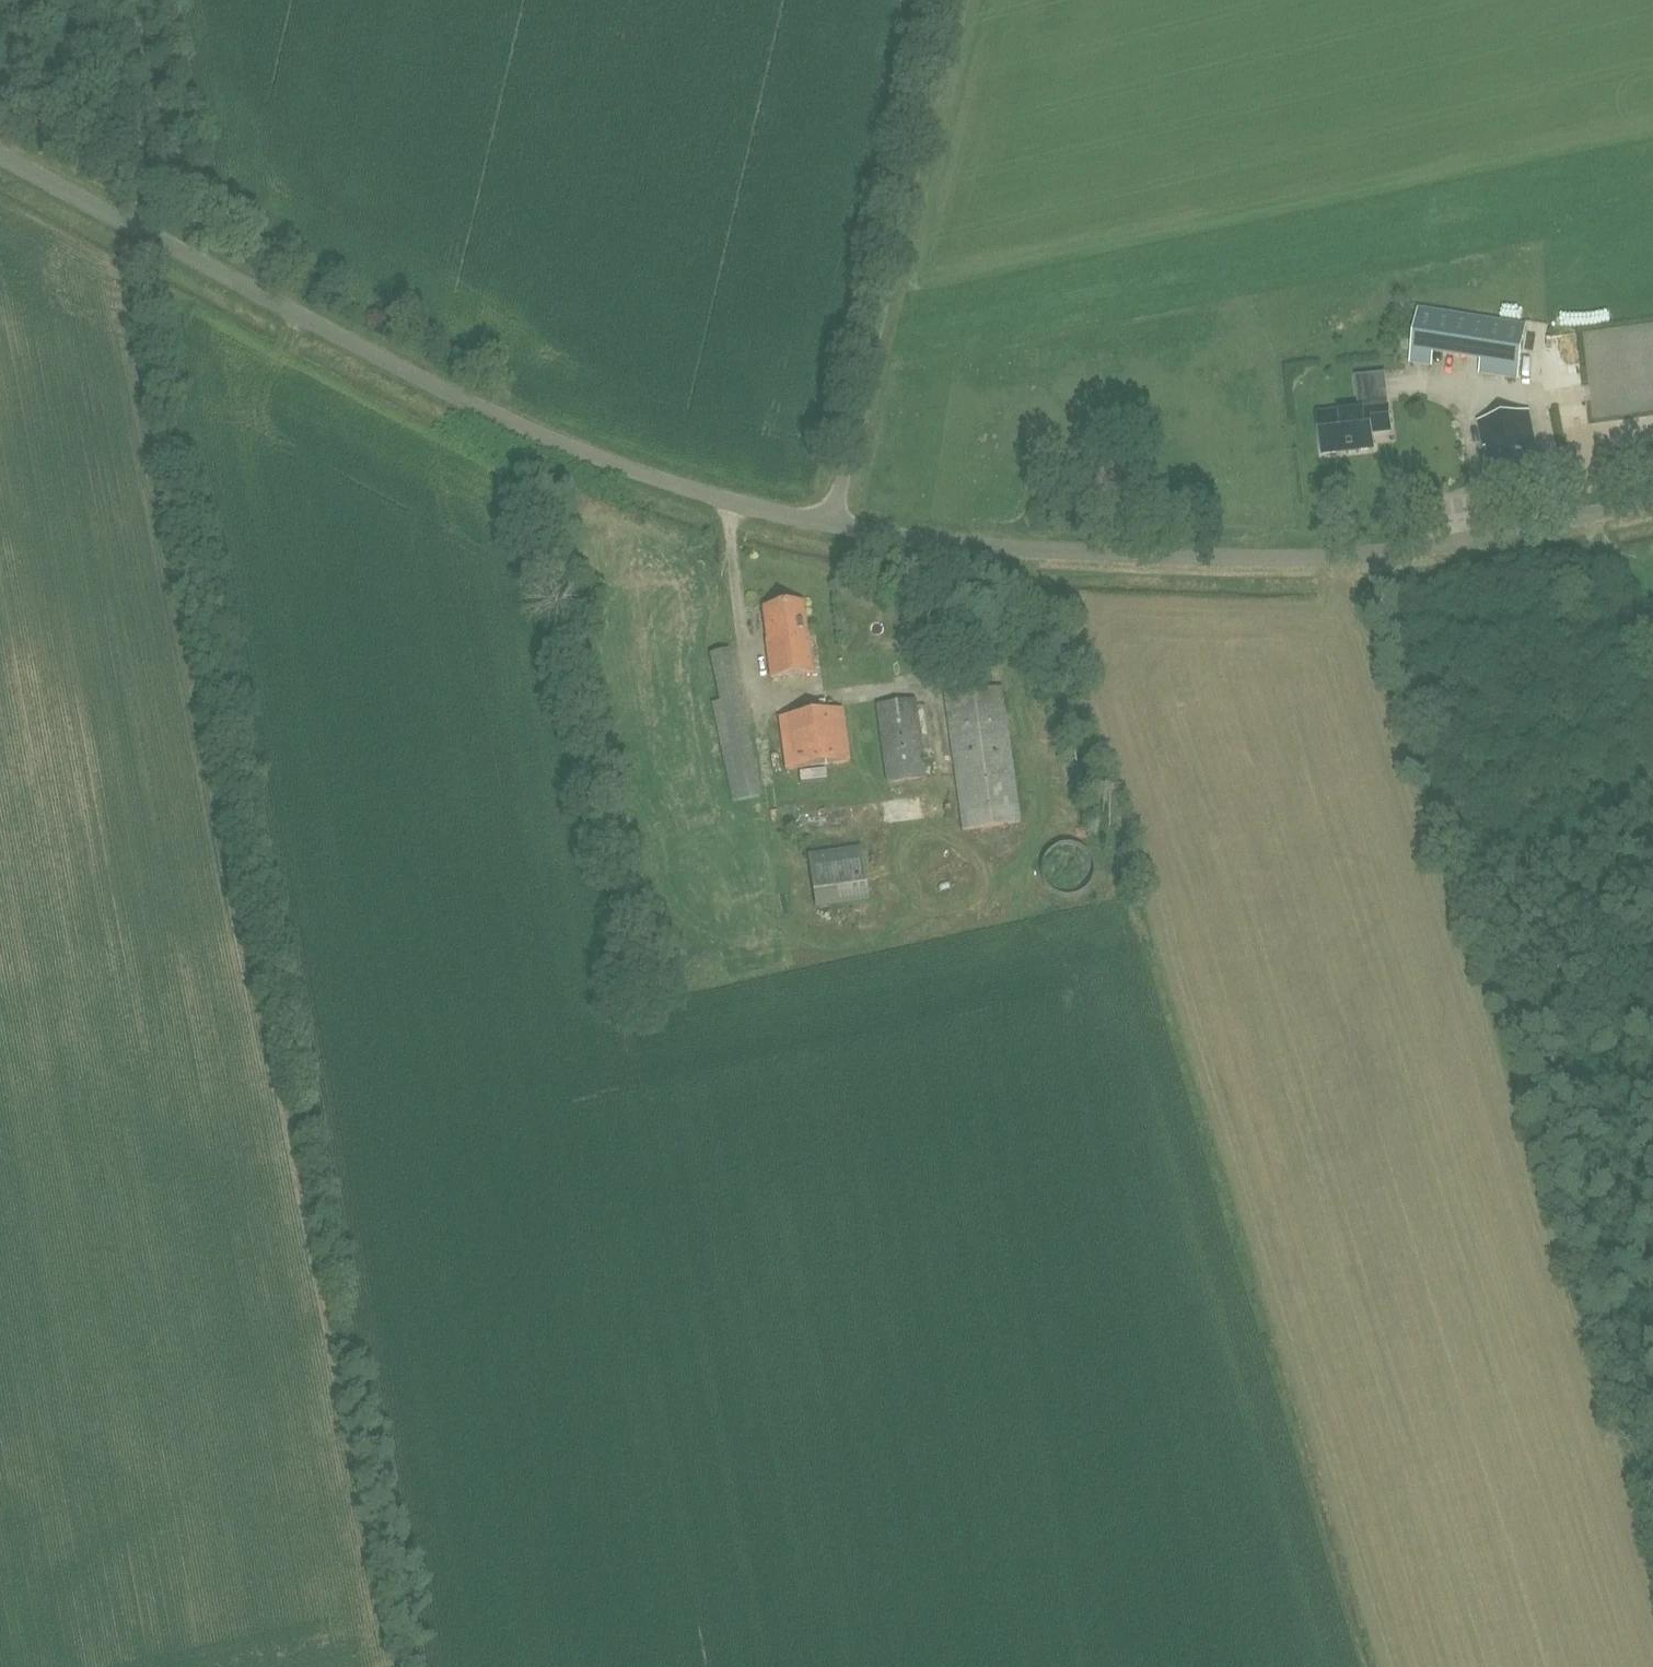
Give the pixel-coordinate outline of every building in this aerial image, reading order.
[(1484,357),(1481,373),(1518,379),(1526,327),(1420,311),(1416,338),(1434,340),(1430,365),(1431,365),(1434,349),(1484,357)] [(1360,405),(1361,410),(1319,415),(1324,454),(1373,449),(1372,434),(1391,432),(1387,402),(1360,405)] [(1493,468),(1488,468),(1492,485),(1542,474),(1529,412),(1479,422),(1484,447),(1488,446),(1493,468)] [(765,608),(769,640),(767,641),(773,679),(814,673),(809,635),(807,635),(802,603),(765,608)] [(945,696),(963,831),(1020,823),(1002,688),(945,696)] [(877,706),(889,784),(926,779),(914,700),(877,706)] [(783,718),(791,771),(847,763),(840,710),(783,718)] [(808,855),(815,910),(869,902),(859,847),(808,855)]
